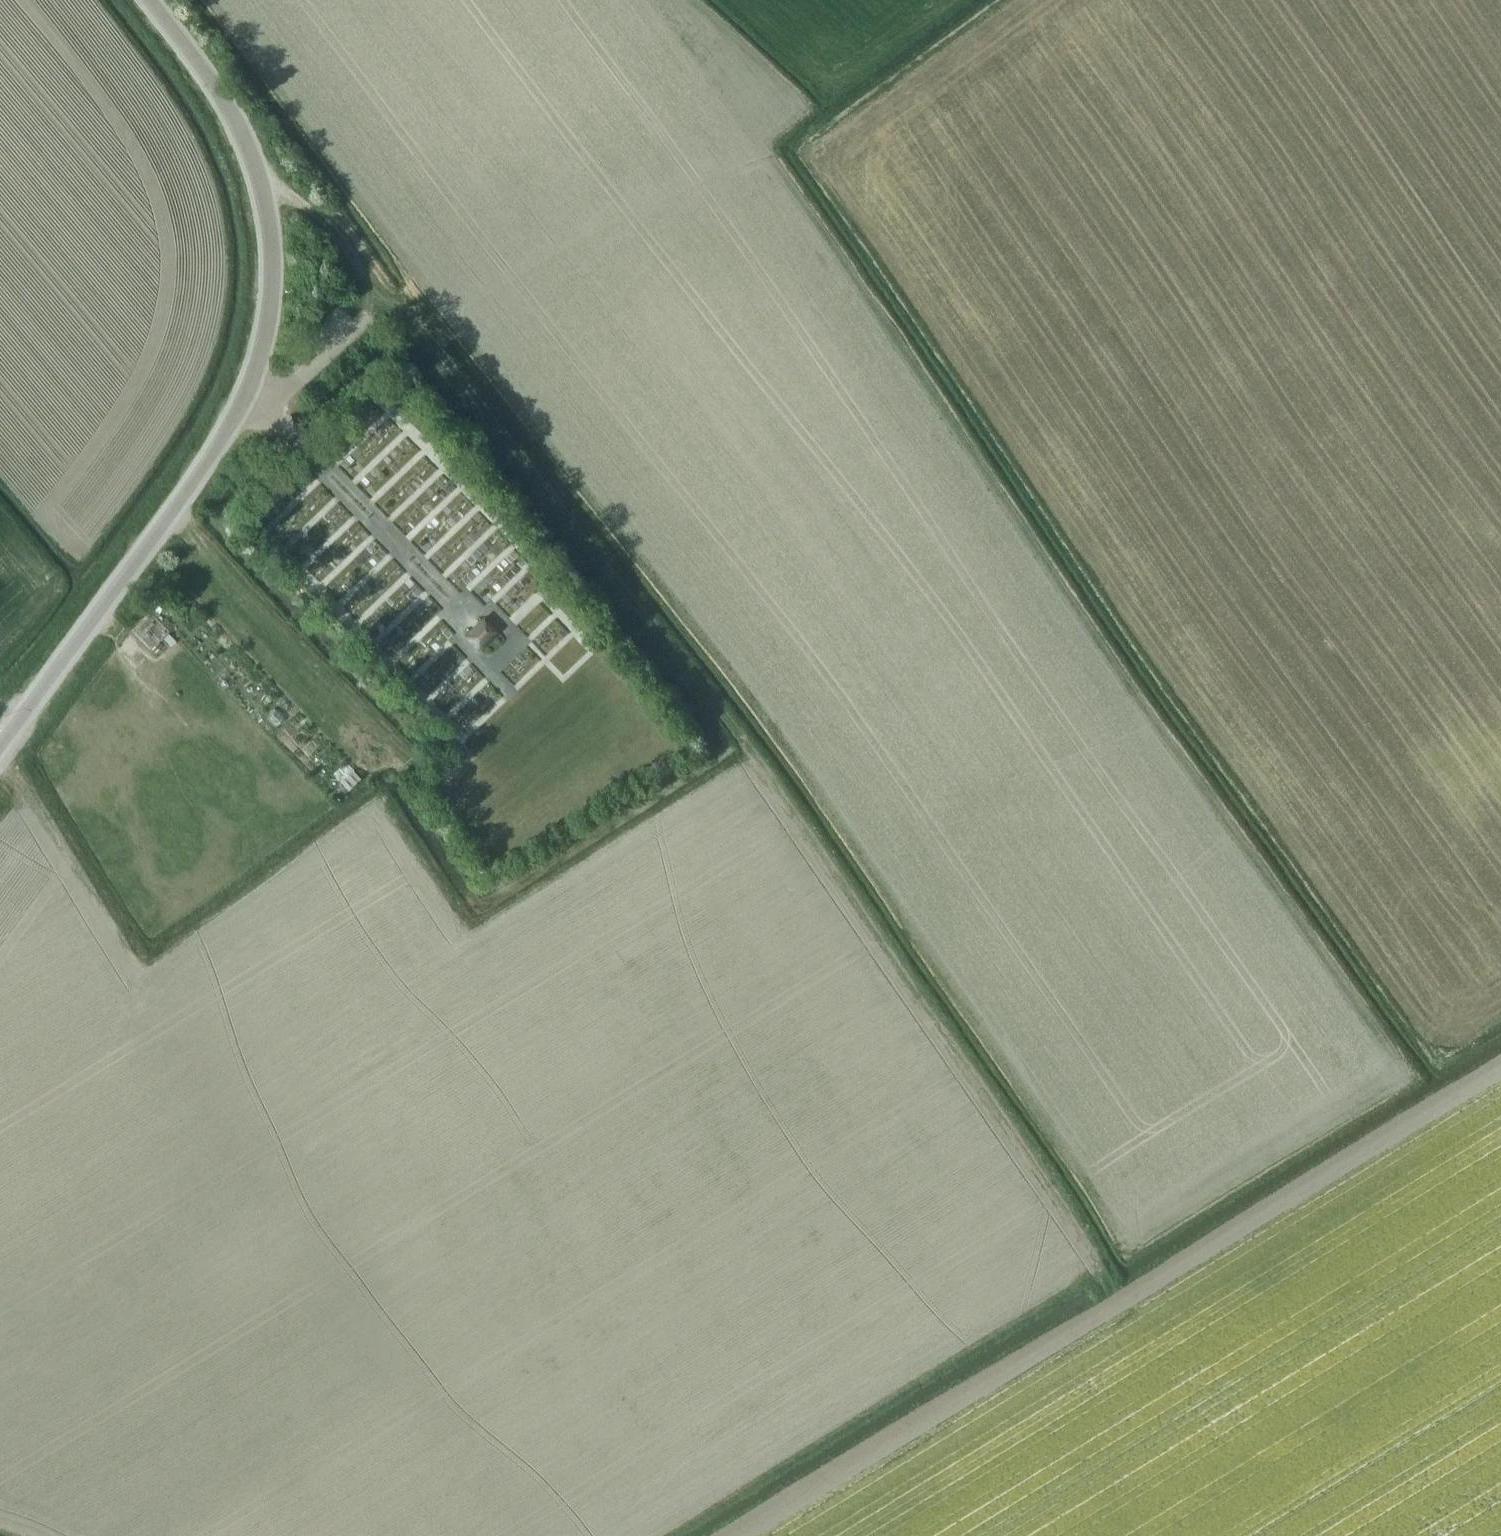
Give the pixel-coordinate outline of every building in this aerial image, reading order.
[(464,635),(478,650),(498,631),(484,616),(464,635)]
